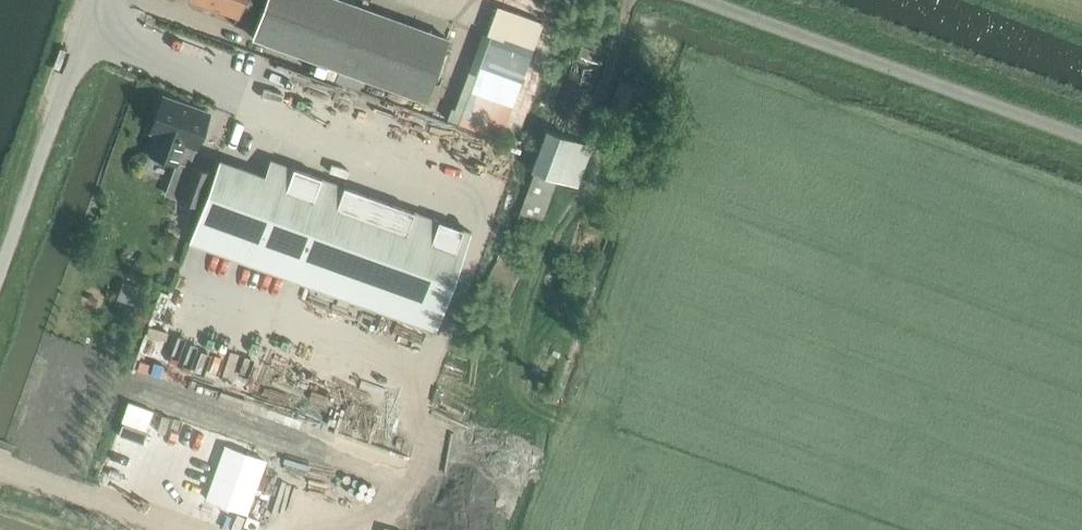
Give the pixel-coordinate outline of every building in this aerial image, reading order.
[(239,16),(245,0),(192,0),(239,16)] [(427,101),(448,41),(334,0),(267,0),(253,38),(427,101)] [(496,23),(507,27),(513,12),(501,8),(496,23)] [(447,121),(499,140),(531,50),(496,38),(498,32),(489,18),(485,17),(447,121)] [(534,172),(557,179),(577,186),(591,146),(573,139),(595,79),(593,79),(597,67),(596,66),(601,54),(580,47),(575,59),(571,57),(531,171),(534,172)] [(605,125),(627,133),(630,122),(639,124),(649,91),(619,81),(605,125)] [(150,154),(178,164),(185,144),(197,148),(209,113),(163,96),(150,132),(157,135),(150,154)] [(189,242),(434,333),(472,233),(270,159),(264,176),(217,160),(189,242)] [(210,173),(189,165),(177,198),(198,206),(210,173)] [(517,218),(540,226),(557,179),(534,172),(517,218)] [(501,395),(501,413),(513,413),(514,395),(501,395)]
